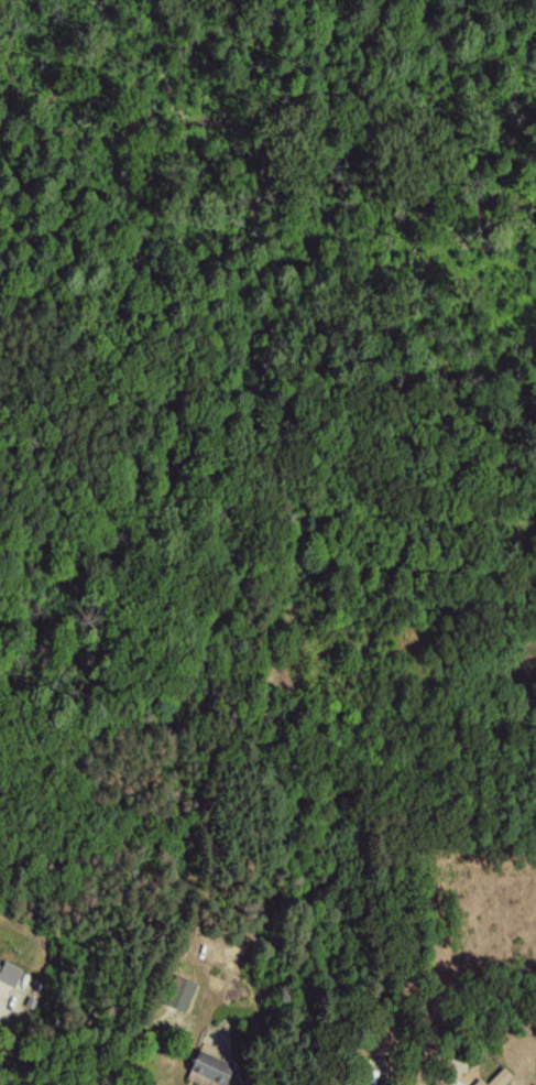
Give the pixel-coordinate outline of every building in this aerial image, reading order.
[(12,986),(20,967),(3,960),(0,964),(0,981),(12,986)] [(194,982),(172,973),(160,1002),(182,1012),(194,982)] [(220,1084),(230,1063),(196,1046),(185,1068),(220,1084)] [(471,1084),(501,1084),(511,1075),(502,1066),(485,1084),(478,1077),(471,1084)] [(373,1069),(358,1067),(355,1084),(370,1084),(373,1069)]
